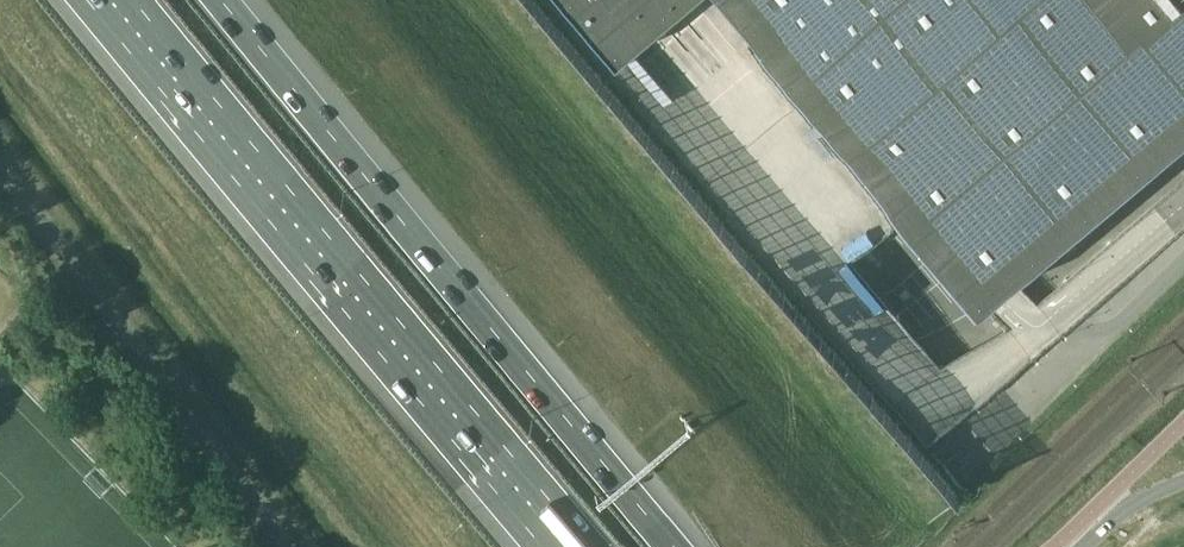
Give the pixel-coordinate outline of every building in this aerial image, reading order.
[(618,59),(688,0),(568,0),(618,59)] [(759,38),(841,135),(872,172),(981,301),(1183,130),(1183,0),(727,0),(759,38)]
